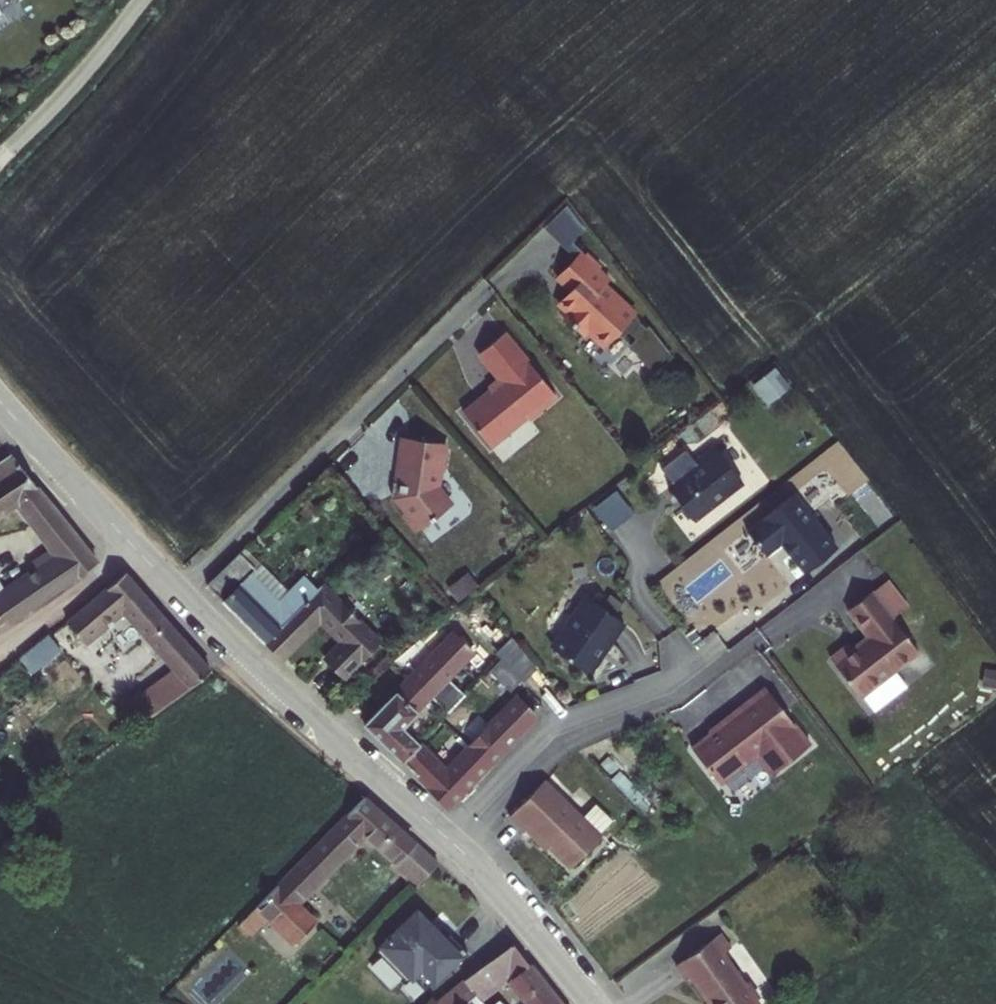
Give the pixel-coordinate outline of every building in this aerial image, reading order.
[(566,196),(538,224),(566,254),(562,258),(567,263),(580,250),(570,239),(586,222),(566,196)] [(609,279),(580,250),(567,263),(561,269),(574,283),(574,297),(576,299),(570,305),(564,311),(583,331),(589,325),(606,342),(620,328),(620,325),(629,324),(629,329),(636,336),(630,342),(638,351),(636,353),(650,368),(667,352),(659,344),(661,342),(650,323),(647,326),(638,316),(640,315),(606,281),(609,279)] [(574,297),(574,283),(561,296),(570,305),(576,299),(574,297)] [(556,395),(504,330),(478,351),(499,377),(488,386),(490,388),(463,410),(490,445),(526,415),(528,418),(556,395)] [(775,369),(753,386),(769,408),(792,392),(775,369)] [(450,445),(400,438),(392,501),(417,536),(455,507),(443,489),(450,445)] [(745,487),(716,448),(667,488),(697,525),(745,487)] [(17,502),(43,535),(63,519),(11,455),(0,462),(0,513),(17,502)] [(592,509),(609,532),(633,515),(616,492),(592,509)] [(795,494),(746,532),(767,559),(783,547),(807,577),(840,551),(795,494)] [(97,563),(75,535),(51,554),(50,552),(38,562),(44,569),(7,593),(0,582),(0,629),(97,563)] [(239,585),(225,604),(274,655),(284,662),(321,625),(339,643),(323,660),(337,672),(334,675),(345,684),(387,645),(326,584),(319,590),(305,575),(288,590),(262,564),(245,547),(239,552),(256,570),(239,585)] [(171,661),(157,671),(164,682),(132,706),(144,722),(193,686),(210,671),(124,573),(67,623),(84,643),(124,608),(171,661)] [(890,579),(844,612),(863,638),(833,660),(861,698),(916,657),(891,622),(911,608),(890,579)] [(610,617),(583,599),(552,650),(575,671),(592,678),(630,629),(610,617)] [(477,655),(453,632),(362,729),(452,812),(541,717),(517,695),(448,770),(406,732),(477,655)] [(19,659),(67,718),(98,695),(50,635),(19,659)] [(519,681),(535,670),(514,638),(498,648),(519,681)] [(982,685),(995,687),(995,671),(985,669),(982,685)] [(733,714),(693,746),(719,779),(755,750),(772,772),(811,741),(766,685),(732,711),(733,714)] [(582,818),(544,781),(509,817),(525,832),(529,827),(571,868),(601,836),(600,834),(613,821),(596,804),(582,818)] [(250,934),(268,916),(295,943),(316,923),(296,903),(366,833),(397,861),(394,864),(418,887),(439,864),(364,797),(240,924),(250,934)] [(425,978),(437,991),(466,963),(419,914),(380,952),(414,987),(425,978)] [(236,941),(245,933),(235,922),(226,930),(236,941)] [(756,1000),(757,993),(752,986),(745,984),(723,953),(731,948),(721,933),(676,965),(687,979),(691,977),(710,1003),(759,1003),(756,1000)] [(253,971),(223,941),(177,987),(194,1003),(220,1003),(253,971)] [(513,944),(463,979),(437,1001),(440,1003),(474,1003),(508,979),(523,998),(515,1003),(561,1003),(513,944)]
